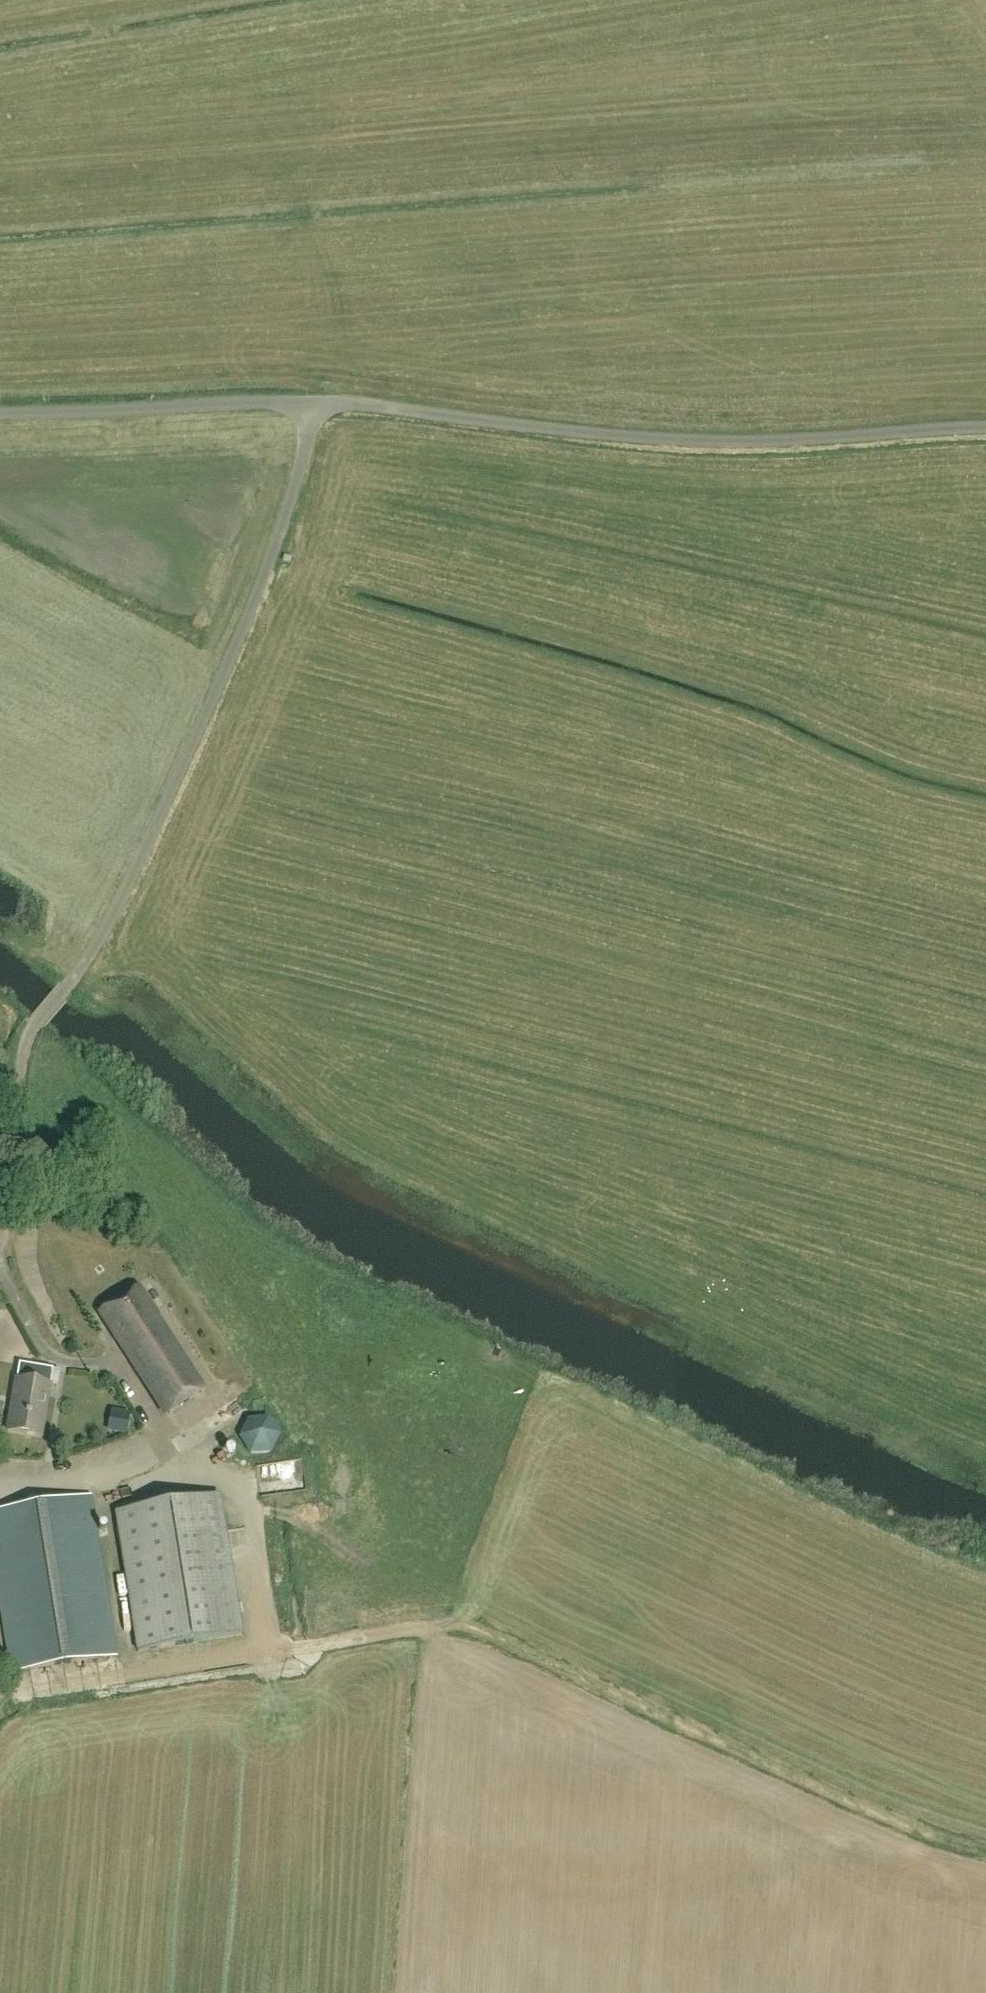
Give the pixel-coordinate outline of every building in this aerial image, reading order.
[(165,1415),(204,1389),(137,1286),(98,1312),(165,1415)] [(49,1369),(19,1364),(8,1430),(41,1436),(50,1385),(46,1384),(49,1369)] [(248,1419),(239,1437),(250,1454),(271,1454),(280,1434),(268,1417),(248,1419)] [(259,1469),(262,1492),(276,1490),(273,1467),(259,1469)] [(139,1650),(239,1633),(216,1494),(116,1510),(139,1650)] [(115,1654),(89,1495),(0,1510),(0,1590),(13,1671),(115,1654)]
